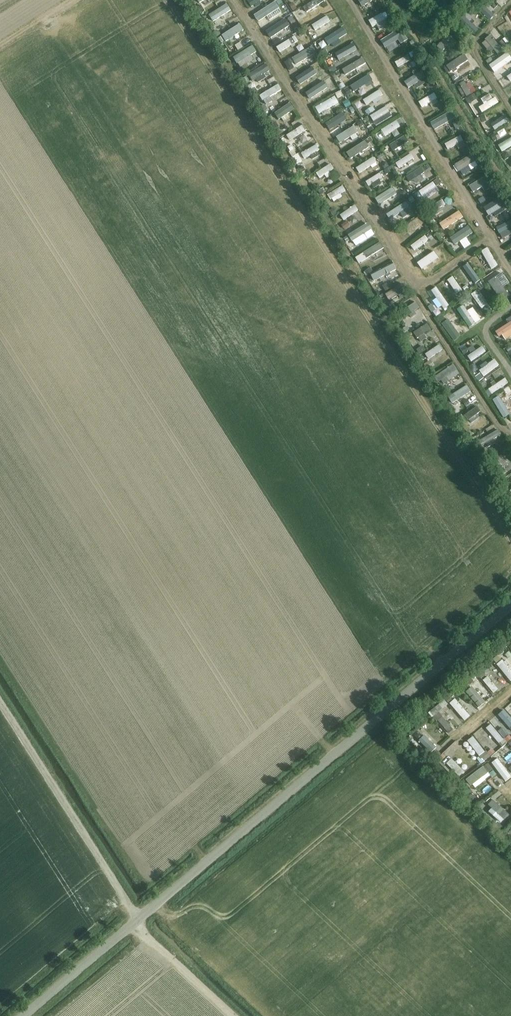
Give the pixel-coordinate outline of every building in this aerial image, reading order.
[(302,8),(304,12),(318,3),(316,0),(314,0),(302,8)] [(226,4),(209,16),(212,21),(219,16),(222,20),(229,16),(226,12),(230,9),(226,4)] [(477,8),(488,20),(493,16),(481,4),(477,8)] [(486,8),(493,15),(497,11),(490,4),(486,8)] [(259,20),(274,11),(271,6),(256,15),(259,20)] [(387,11),(370,21),(373,26),(390,16),(387,11)] [(327,16),(312,25),(315,31),(330,21),(327,16)] [(459,21),(474,35),(478,30),(463,17),(459,21)] [(269,36),(287,24),(284,20),(267,31),(269,36)] [(509,36),(510,34),(510,30),(505,21),(501,23),(509,36)] [(229,38),(243,30),(240,25),(226,33),(229,38)] [(385,47),(404,35),(400,29),(381,41),(385,47)] [(336,33),(326,39),(328,43),(339,37),(336,33)] [(448,35),(437,47),(442,52),(453,39),(448,35)] [(502,50),(490,36),(485,40),(493,49),(491,51),(494,54),(496,52),(498,54),(502,50)] [(291,37),(277,47),(280,52),(290,45),(291,47),(293,46),(292,44),(294,43),(291,37)] [(242,63),(258,55),(256,49),(260,47),(256,40),(236,50),(242,63)] [(351,45),(333,55),(337,61),(355,51),(351,45)] [(289,67),(303,59),(300,54),(286,62),(289,67)] [(397,67),(410,60),(408,55),(395,63),(397,67)] [(464,55),(446,66),(450,72),(453,70),(454,72),(457,70),(456,68),(468,61),(464,55)] [(506,55),(490,67),(494,71),(499,67),(502,70),(507,66),(505,63),(509,60),(506,55)] [(362,58),(342,70),(345,75),(356,69),(357,71),(359,70),(358,68),(365,63),(362,58)] [(261,67),(250,73),(253,78),(259,75),(261,79),(266,75),(264,72),(261,67)] [(356,87),(380,76),(377,69),(353,80),(356,87)] [(299,82),(312,75),(309,70),(296,77),(299,82)] [(421,73),(407,82),(410,87),(414,84),(417,87),(423,83),(421,80),(424,78),(421,73)] [(459,84),(466,96),(471,94),(475,91),(473,87),(472,88),(469,83),(466,85),(464,81),(459,84)] [(278,85),(259,96),(262,101),(281,90),(278,85)] [(309,98),(323,90),(320,85),(306,93),(309,98)] [(379,90),(363,101),(366,105),(382,95),(379,90)] [(430,94),(419,101),(422,106),(428,102),(430,105),(435,103),(430,94)] [(332,98),(316,107),(319,112),(335,103),(332,98)] [(482,113),(498,103),(495,98),(479,108),(482,113)] [(279,120),(294,110),(290,103),(274,113),(279,120)] [(386,107),(370,116),(374,122),(383,116),(384,118),(387,117),(386,115),(389,113),(386,107)] [(436,129),(453,118),(450,112),(432,122),(436,129)] [(337,116),(327,123),(330,127),(335,124),(336,126),(340,124),(339,122),(340,121),(337,116)] [(494,130),(508,121),(505,116),(491,125),(494,130)] [(396,121),(383,129),(386,134),(387,133),(390,137),(395,133),(392,130),(399,125),(396,121)] [(289,141),(306,130),(303,125),(286,136),(289,141)] [(350,129),(337,137),(340,142),(353,134),(350,129)] [(404,136),(389,145),(393,152),(397,149),(399,151),(402,149),(401,147),(408,142),(404,136)] [(460,136),(445,144),(447,150),(457,144),(459,147),(464,144),(460,136)] [(510,146),(510,138),(498,146),(502,152),(510,146)] [(365,141),(346,153),(350,159),(359,154),(360,156),(364,153),(362,151),(369,148),(365,141)] [(304,159),(319,150),(316,145),(301,154),(304,159)] [(423,157),(430,154),(427,148),(420,152),(423,157)] [(410,154),(395,164),(399,169),(407,163),(409,166),(413,163),(412,160),(413,159),(410,154)] [(474,155),(456,164),(459,169),(469,164),(471,167),(477,164),(475,161),(476,160),(474,155)] [(373,158),(356,168),(359,173),(370,166),(372,168),(377,165),(375,163),(376,162),(373,158)] [(319,178),(333,169),(330,165),(316,174),(319,178)] [(421,168),(406,177),(409,182),(413,179),(415,183),(419,180),(417,177),(424,173),(421,168)] [(379,173),(365,182),(368,187),(371,185),(373,187),(378,184),(376,182),(382,178),(379,173)] [(472,191),(486,183),(483,178),(469,186),(472,191)] [(433,182),(419,192),(422,197),(436,187),(433,182)] [(342,186),(327,195),(330,200),(333,198),(335,201),(342,197),(340,194),(345,191),(342,186)] [(379,204),(393,194),(390,189),(376,199),(379,204)] [(502,196),(498,199),(503,206),(507,203),(502,196)] [(442,200),(427,209),(430,214),(445,204),(442,200)] [(506,211),(499,200),(494,204),(501,215),(506,211)] [(406,202),(386,215),(389,220),(402,212),(404,215),(408,212),(406,209),(409,207),(406,202)] [(345,219),(357,210),(354,206),(342,214),(345,219)] [(455,215),(440,226),(443,230),(458,219),(455,215)] [(510,227),(510,220),(496,228),(499,233),(510,227)] [(352,242),(372,230),(368,223),(348,236),(352,242)] [(412,223),(400,232),(403,236),(410,231),(411,233),(416,230),(415,228),(415,227),(412,223)] [(464,229),(450,238),(454,243),(467,234),(464,229)] [(414,251),(428,240),(425,236),(410,246),(414,251)] [(359,264),(383,248),(380,243),(355,258),(359,264)] [(496,266),(486,249),(481,251),(492,268),(496,266)] [(421,266),(435,257),(431,252),(418,262),(421,266)] [(378,278),(395,269),(392,264),(375,272),(378,278)] [(479,280),(468,264),(463,267),(464,268),(459,272),(468,284),(473,281),(475,283),(479,280)] [(447,280),(456,294),(461,290),(452,277),(447,280)] [(505,297),(493,281),(489,284),(501,300),(505,297)] [(391,297),(405,289),(402,285),(388,293),(391,297)] [(446,304),(437,289),(432,293),(433,296),(431,297),(433,301),(436,299),(441,307),(446,304)] [(471,295),(485,313),(489,310),(476,291),(471,295)] [(458,306),(454,309),(468,327),(474,322),(463,308),(466,306),(461,300),(456,304),(458,306)] [(413,304),(402,311),(406,316),(408,314),(411,318),(416,315),(414,311),(417,309),(413,304)] [(439,321),(451,337),(456,334),(444,317),(439,321)] [(495,332),(498,337),(503,334),(505,337),(510,334),(508,331),(510,329),(510,322),(495,332)] [(427,324),(413,333),(417,338),(418,338),(420,342),(426,338),(424,334),(430,330),(427,324)] [(428,359),(442,350),(439,345),(425,354),(428,359)] [(469,363),(483,353),(480,349),(466,358),(469,363)] [(483,377),(496,366),(493,362),(488,366),(486,363),(482,367),(484,369),(479,372),(483,377)] [(442,379),(457,370),(453,365),(439,374),(442,379)] [(492,394),(508,383),(505,379),(496,384),(494,381),(490,384),(492,387),(488,389),(492,394)] [(466,388),(453,396),(456,401),(460,398),(462,402),(469,398),(466,394),(469,392),(466,388)] [(492,400),(503,418),(509,415),(498,397),(492,400)] [(477,406),(464,416),(468,421),(469,420),(471,423),(479,417),(477,414),(481,412),(477,406)] [(498,430),(476,442),(479,447),(486,444),(488,447),(495,443),(493,439),(501,435),(498,430)] [(492,462),(502,476),(507,472),(497,458),(492,462)] [(510,682),(510,681),(510,671),(502,660),(496,665),(510,682)] [(483,681),(493,693),(498,690),(487,677),(483,681)] [(482,703),(470,689),(466,693),(478,707),(482,703)] [(465,714),(456,704),(457,703),(454,700),(449,704),(452,707),(461,718),(465,714)] [(510,730),(510,718),(506,712),(500,717),(510,730)] [(453,730),(442,717),(438,721),(448,734),(453,730)] [(486,729),(498,744),(503,740),(490,725),(486,729)] [(418,741),(431,753),(436,748),(424,736),(418,741)] [(470,742),(484,761),(489,757),(487,754),(488,754),(485,750),(484,751),(474,738),(470,742)] [(449,765),(458,775),(462,770),(453,761),(449,765)] [(495,768),(505,782),(510,778),(500,765),(495,768)] [(471,786),(488,773),(483,767),(466,780),(471,786)] [(509,815),(492,800),(488,805),(498,815),(496,816),(500,819),(501,818),(504,820),(509,815)]
